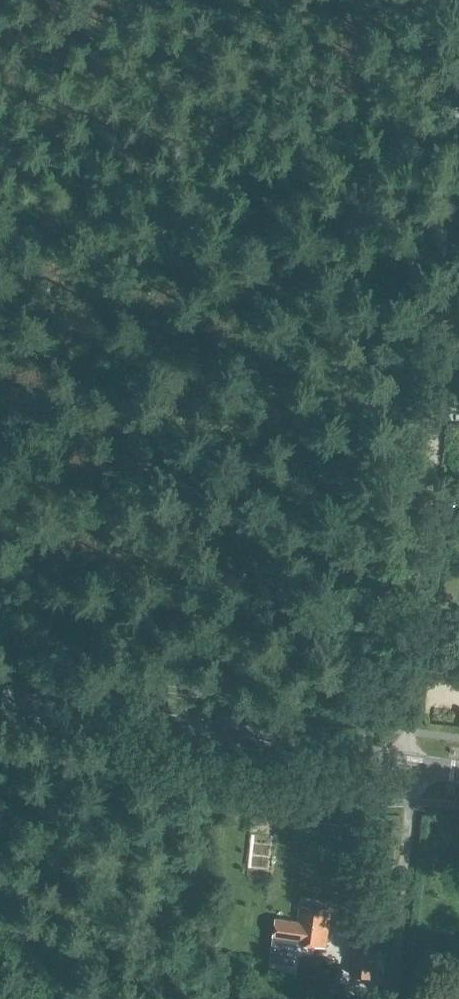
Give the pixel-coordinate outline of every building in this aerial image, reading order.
[(326,947),(332,911),(299,906),(297,922),(278,919),(275,937),(296,940),(295,943),(326,947)] [(355,947),(351,974),(373,977),(377,950),(355,947)]
